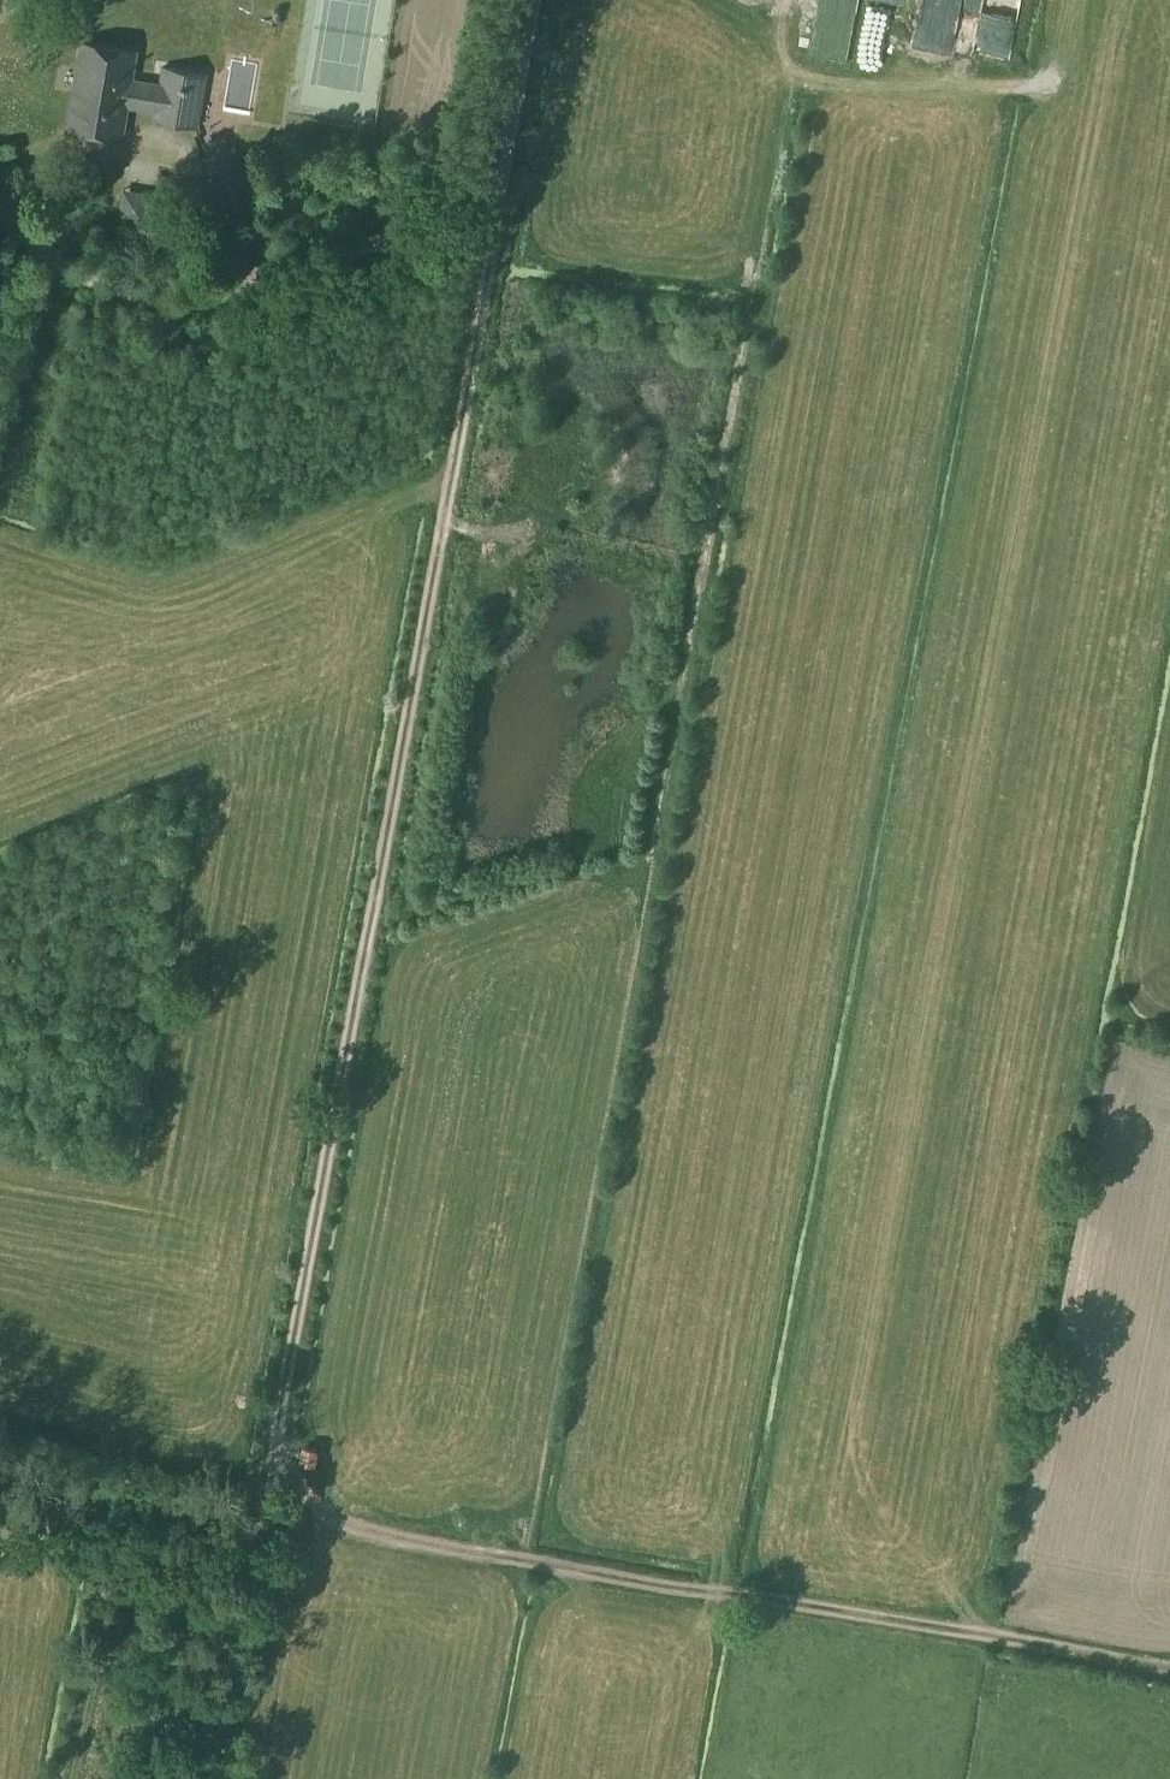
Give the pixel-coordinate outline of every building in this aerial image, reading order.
[(155,105),(152,121),(198,129),(208,73),(161,65),(158,83),(129,78),(134,50),(83,41),(67,128),(118,137),(125,100),(155,105)] [(316,1450),(304,1448),(301,1463),(314,1465),(316,1450)]
